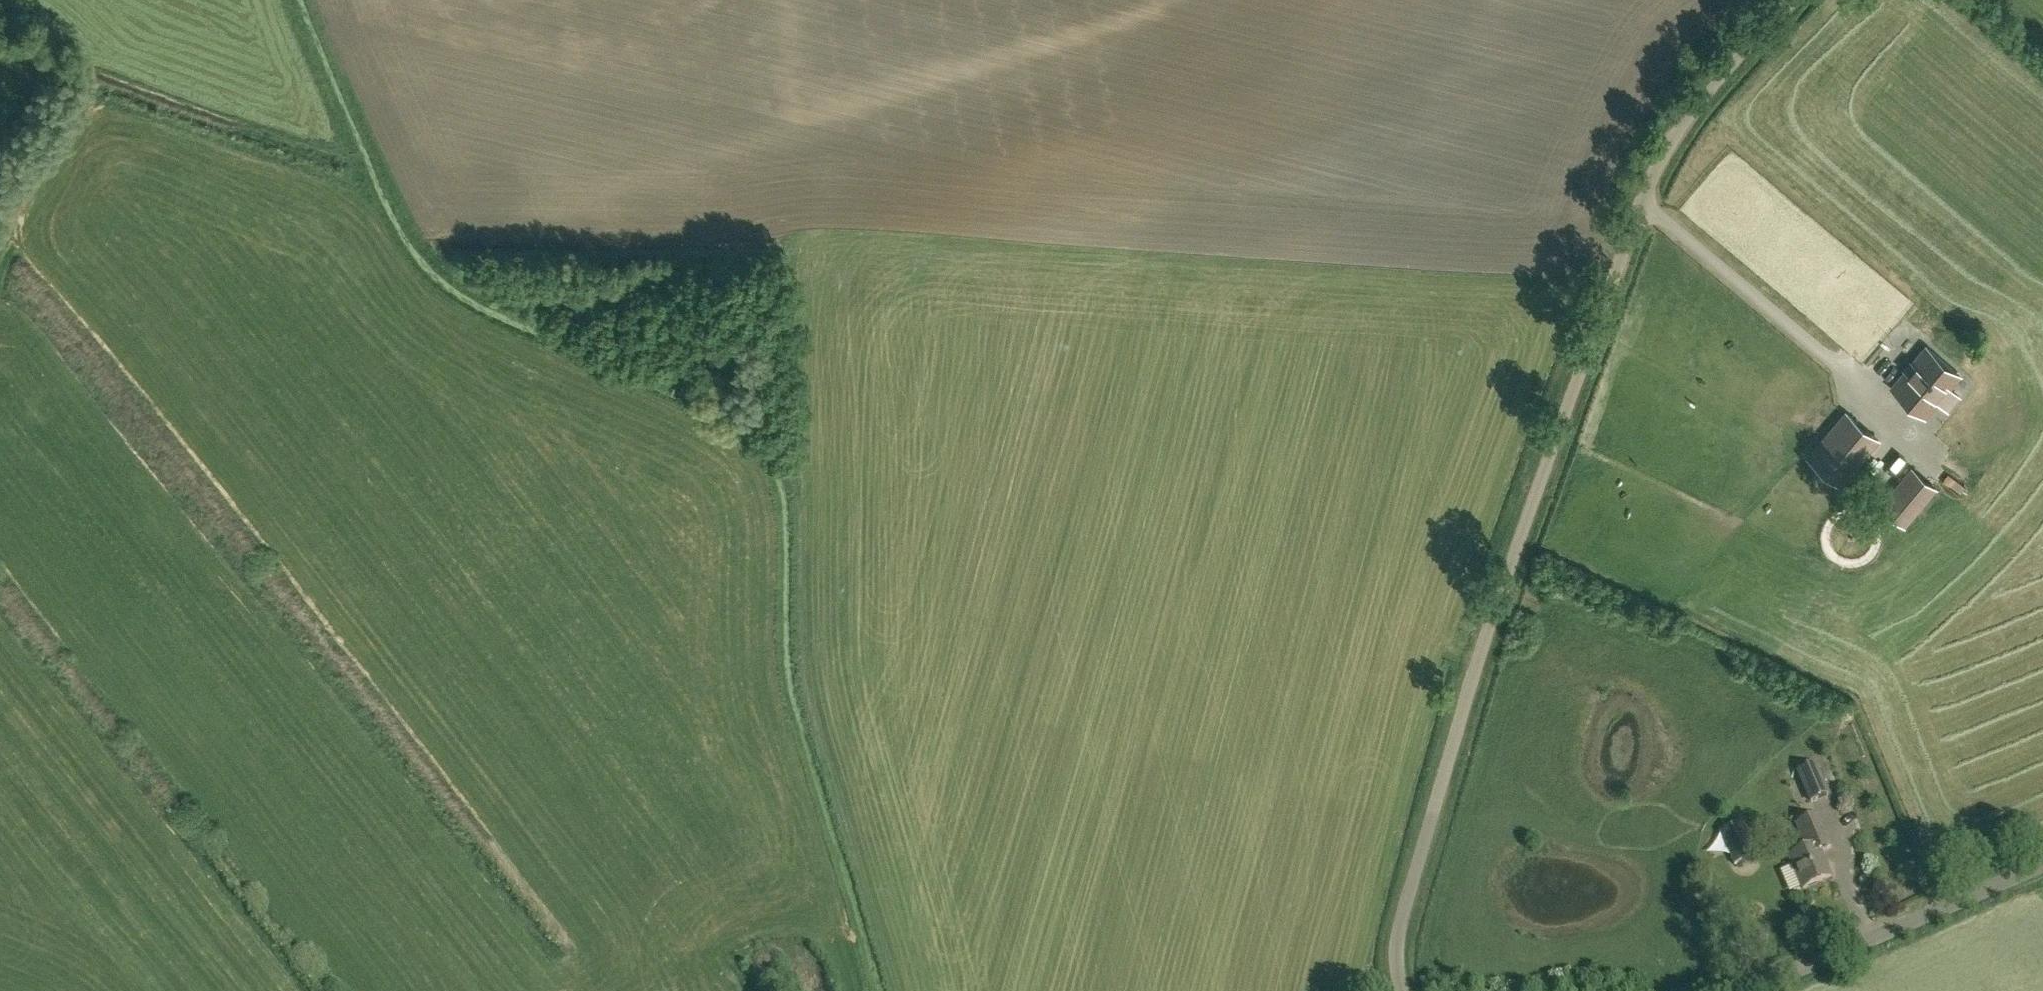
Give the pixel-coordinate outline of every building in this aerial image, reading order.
[(1926,347),(1891,388),(1925,416),(1960,375),(1926,347)] [(1808,457),(1840,485),(1878,440),(1846,412),(1808,457)] [(1912,468),(1881,505),(1905,525),(1936,488),(1912,468)] [(1811,802),(1828,795),(1815,765),(1798,773),(1811,802)] [(1803,888),(1831,876),(1820,851),(1830,847),(1817,816),(1798,825),(1808,849),(1790,857),(1803,888)] [(1734,865),(1757,854),(1742,821),(1719,832),(1734,865)]
